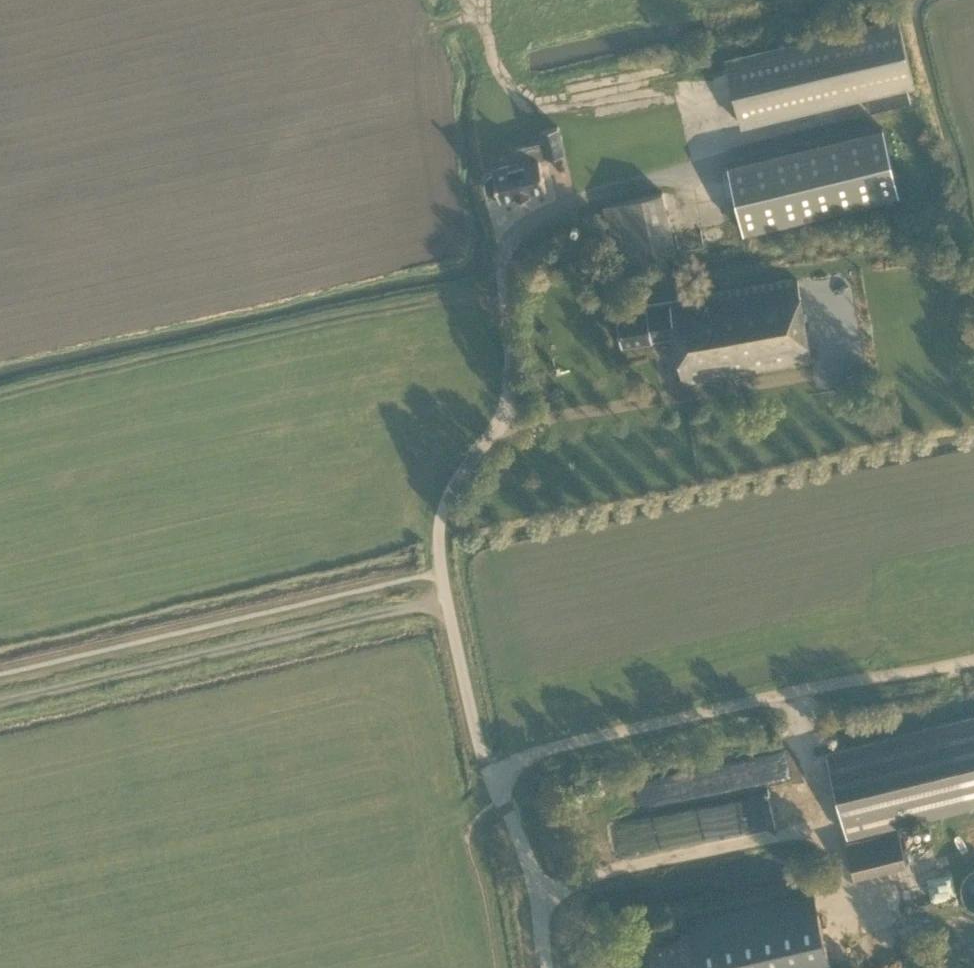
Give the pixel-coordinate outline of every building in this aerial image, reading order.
[(915,85),(898,15),(726,57),(742,126),(867,96),(870,110),(911,101),(907,87),(915,85)] [(564,154),(560,126),(542,129),(544,141),(518,145),(520,159),(491,164),(492,170),(488,173),(487,177),(488,184),(491,188),(495,190),(496,195),(513,193),(514,195),(527,193),(527,190),(544,188),(539,157),(546,156),(547,157),(564,154)] [(884,127),(856,134),(728,165),(744,230),(872,199),(900,192),(884,127)] [(677,249),(663,191),(603,205),(617,263),(677,249)] [(682,381),(811,359),(797,278),(647,303),(648,308),(617,313),(622,344),(653,339),(653,337),(675,333),(682,381)] [(973,805),(973,713),(827,750),(848,836),(973,805)] [(907,864),(899,830),(846,843),(854,877),(907,864)] [(973,867),(969,870),(967,873),(964,877),(963,882),(962,886),(963,890),(964,895),(969,902),(973,905),(973,866),(973,867)] [(813,892),(686,922),(688,932),(679,934),(680,939),(650,946),(656,967),(831,967),(813,892)]
